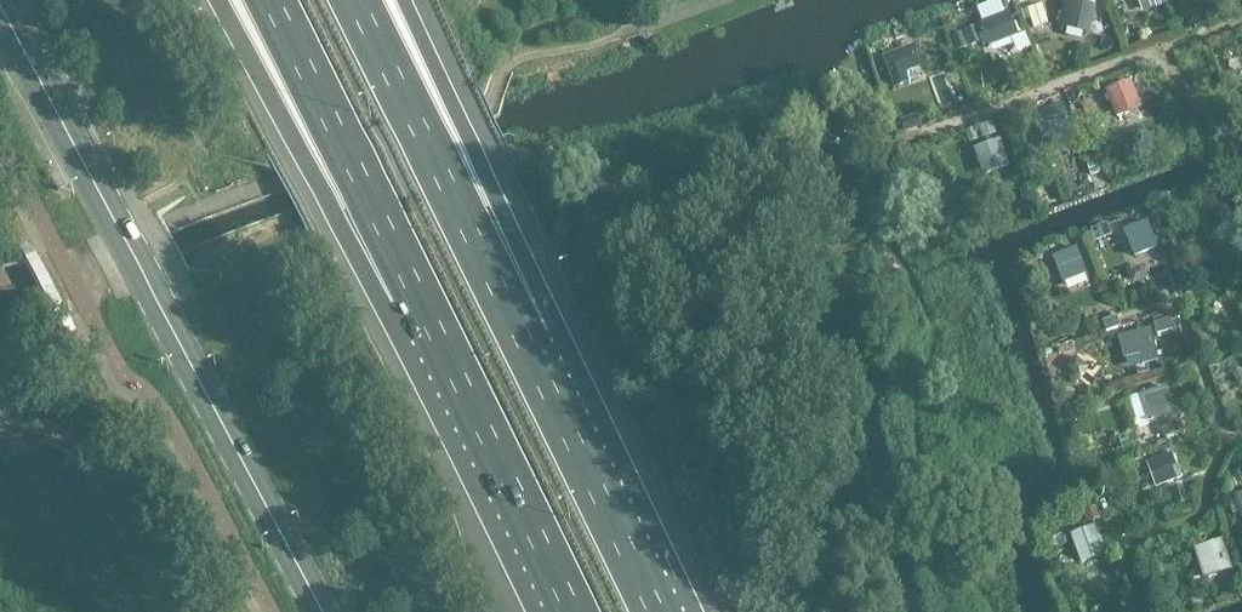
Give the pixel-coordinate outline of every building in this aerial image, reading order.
[(1097,0),(1066,0),(1060,25),(1090,31),(1097,0)] [(1141,10),(1171,2),(1170,0),(1138,0),(1141,10)] [(1022,53),(1008,17),(973,31),(987,67),(1022,53)] [(915,42),(883,54),(896,87),(928,75),(915,42)] [(1135,78),(1101,90),(1115,134),(1150,123),(1135,78)] [(1048,144),(1074,133),(1062,102),(1035,113),(1048,144)] [(1010,169),(996,135),(961,150),(975,184),(1010,169)] [(1137,262),(1162,256),(1153,219),(1128,225),(1137,262)] [(1094,274),(1076,239),(1044,256),(1062,291),(1094,274)] [(1157,357),(1142,326),(1110,341),(1124,372),(1157,357)] [(1142,391),(1151,420),(1177,412),(1168,383),(1142,391)] [(1161,436),(1183,431),(1179,414),(1157,420),(1161,436)] [(1171,440),(1132,452),(1142,483),(1180,471),(1171,440)] [(1086,521),(1055,532),(1071,576),(1102,565),(1086,521)] [(1221,540),(1188,552),(1201,587),(1234,575),(1221,540)]
